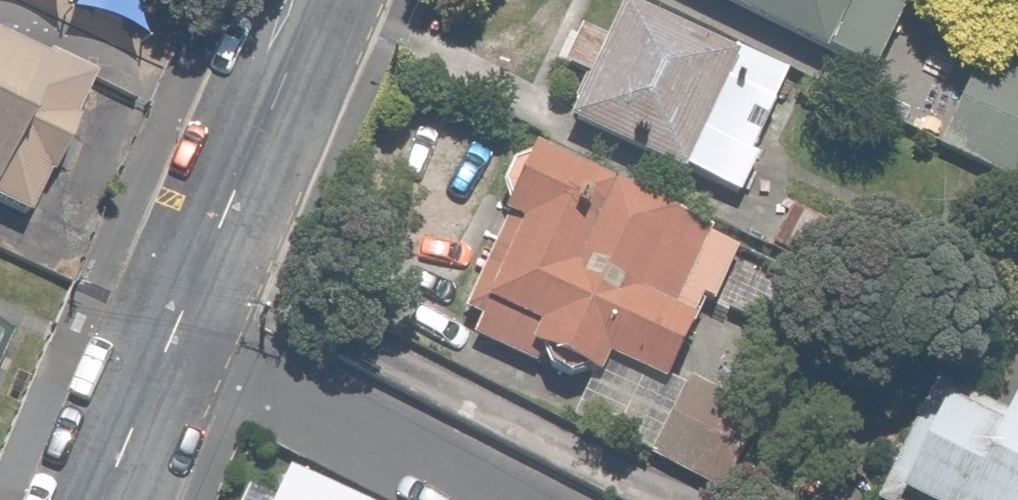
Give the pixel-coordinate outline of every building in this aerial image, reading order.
[(554,124),(675,177),(679,168),(735,193),(791,64),(646,0),(569,0),(541,61),(554,67),(542,95),(563,104),(554,124)] [(871,81),(905,4),(895,0),(687,0),(871,81)] [(27,224),(47,180),(52,182),(76,127),(73,126),(92,84),(45,61),(41,70),(0,50),(0,211),(27,224)] [(972,60),(932,151),(999,181),(1017,140),(1017,137),(1017,80),(972,60)] [(694,296),(712,304),(725,276),(740,242),(510,140),(478,212),(490,218),(451,306),(465,312),(455,335),(508,358),(513,345),(592,380),(600,361),(654,385),(694,296)] [(755,252),(822,282),(845,229),(778,200),(763,234),(755,252)] [(0,331),(0,353),(8,335),(0,331)] [(1006,400),(940,371),(883,499),(1017,499),(1017,374),(1006,400)] [(278,462),(261,499),(364,499),(278,462)]
